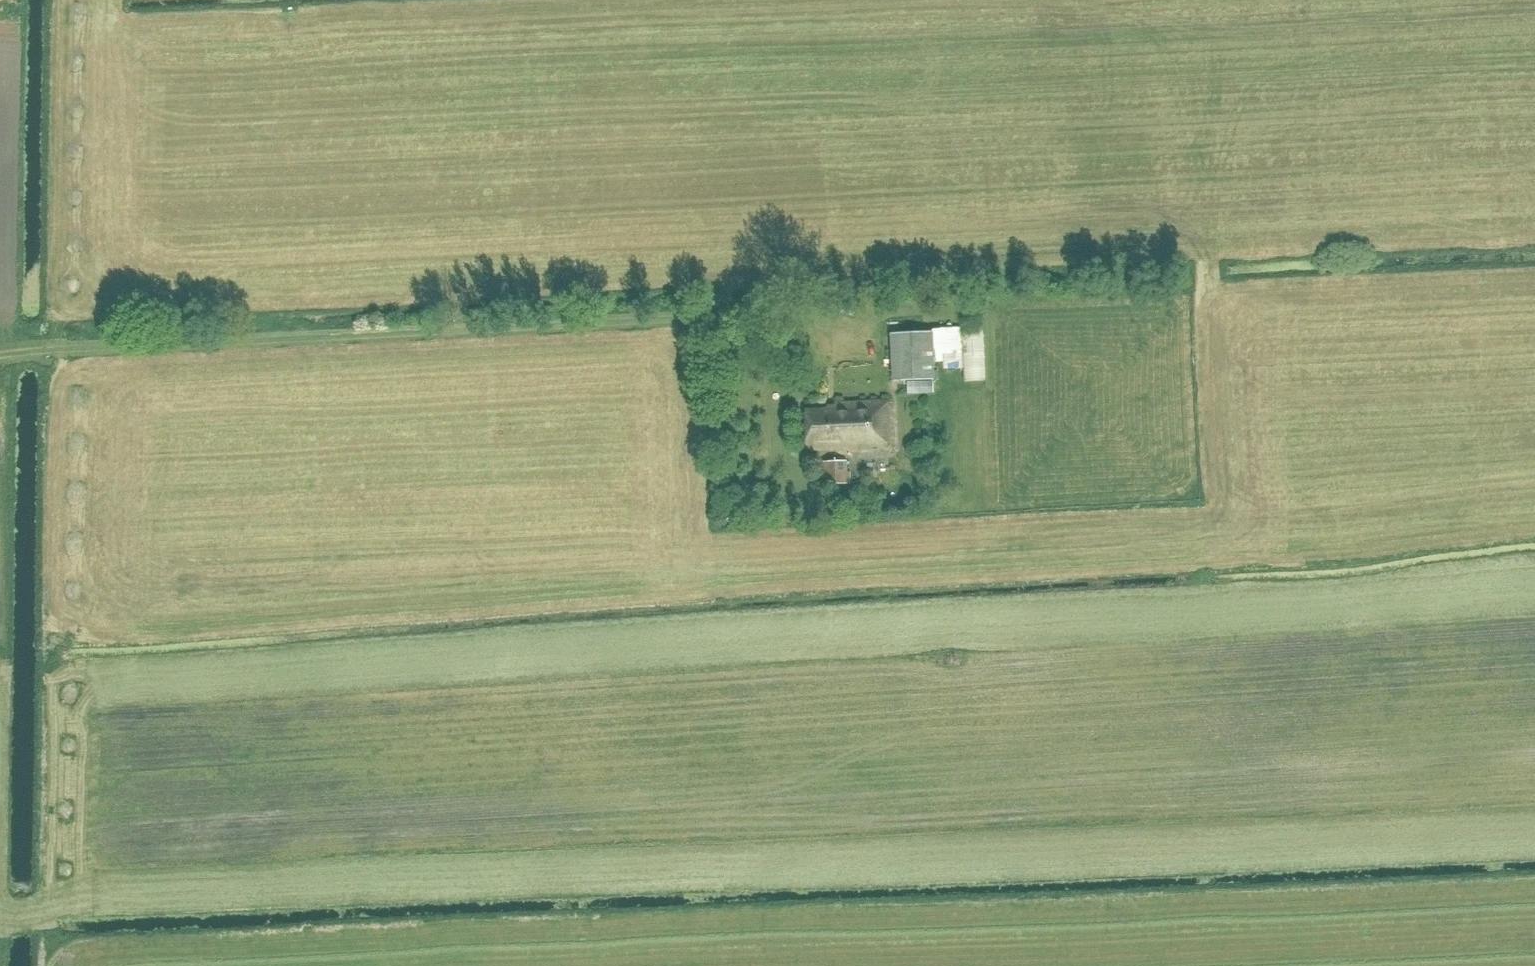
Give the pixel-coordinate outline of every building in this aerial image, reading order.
[(940,329),(943,370),(963,369),(960,328),(940,329)] [(897,381),(905,381),(906,394),(942,393),(942,380),(937,380),(936,332),(896,333),(897,381)] [(806,448),(891,447),(890,400),(838,401),(838,409),(806,409),(806,448)]
